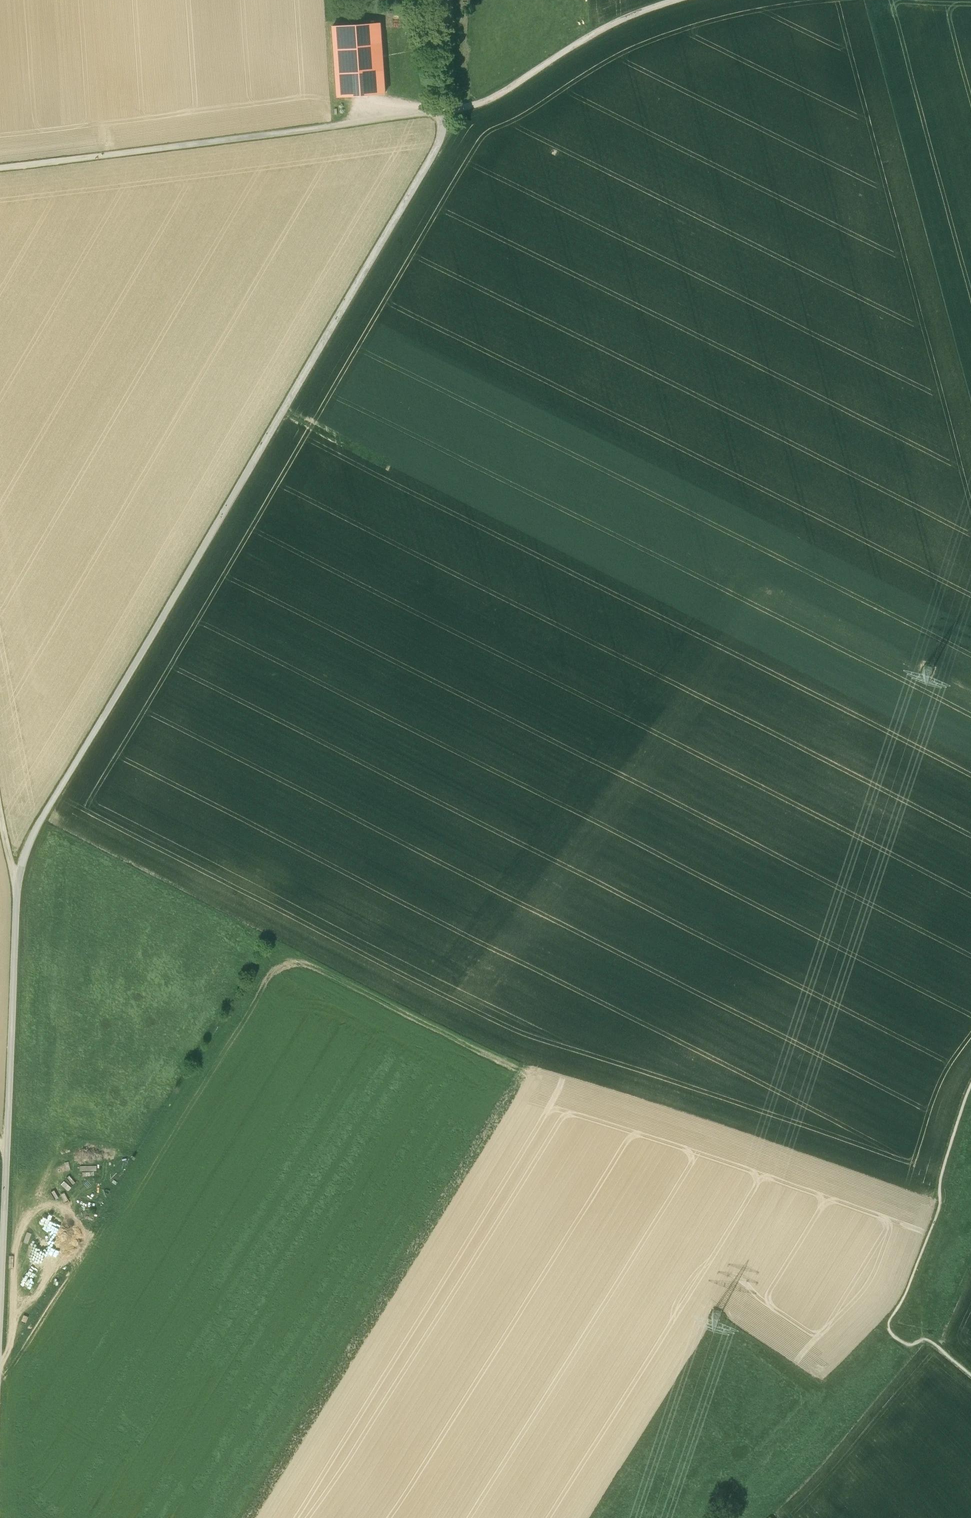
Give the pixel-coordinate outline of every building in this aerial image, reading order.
[(385,90),(380,21),(331,25),(336,94),(385,90)] [(462,42),(449,44),(451,53),(463,51),(462,42)] [(70,1192),(81,1177),(72,1170),(53,1195),(63,1202),(70,1193),(70,1192)] [(32,1267),(27,1283),(32,1284),(36,1268),(32,1267)]
